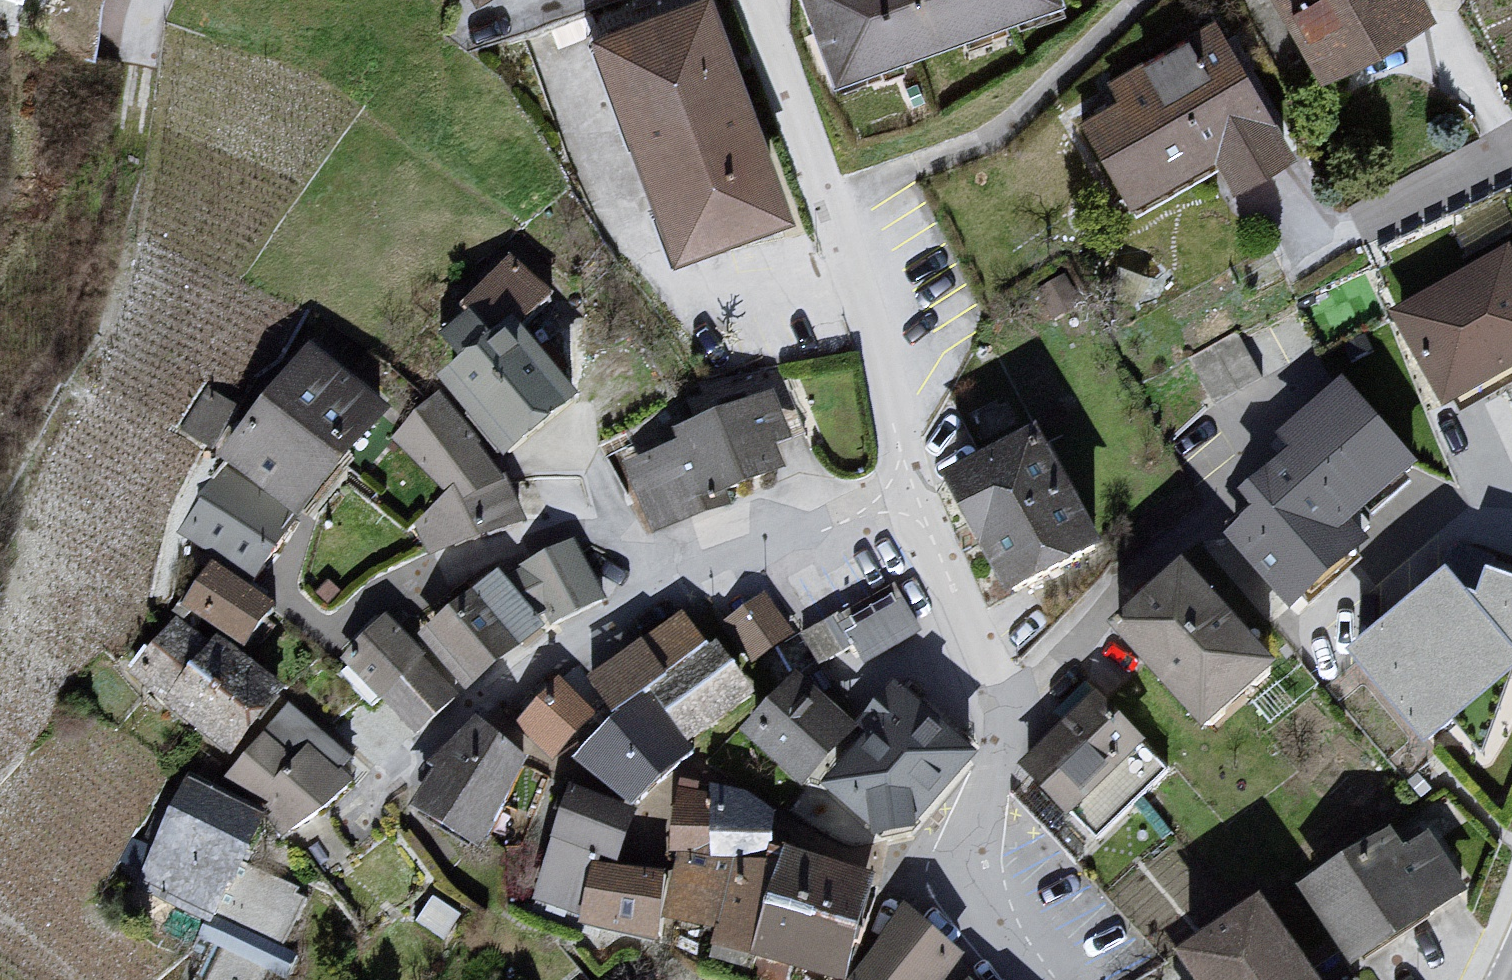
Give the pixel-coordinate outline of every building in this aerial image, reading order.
[(23,12),(28,0),(0,0),(0,5),(23,12)] [(834,86),(1059,2),(1058,0),(801,0),(834,86)] [(1316,86),(1430,22),(1418,0),(1270,0),(1316,86)] [(711,1),(582,42),(667,262),(790,220),(711,1)] [(1293,158),(1214,30),(1106,89),(1115,111),(1081,128),(1126,215),(1204,167),(1226,202),(1293,158)] [(1390,326),(1444,412),(1511,380),(1511,266),(1390,326)] [(445,396),(514,469),(589,408),(526,340),(445,396)] [(312,364),(222,472),(314,536),(405,426),(312,364)] [(207,385),(189,427),(225,443),(243,401),(207,385)] [(775,410),(626,474),(656,544),(709,531),(699,506),(744,507),(791,485),(781,464),(795,453),(775,410)] [(1048,442),(956,482),(1019,611),(1112,568),(1048,442)] [(1254,523),(1218,548),(1299,636),(1383,562),(1291,461),(1239,502),(1254,523)] [(215,557),(186,605),(253,645),(282,597),(215,557)] [(519,579),(509,590),(546,637),(604,612),(570,557),(519,579)] [(1198,566),(1115,635),(1209,745),(1289,679),(1198,566)] [(503,582),(424,645),(468,705),(546,637),(509,590),(503,582)] [(766,584),(726,616),(759,658),(799,626),(766,584)] [(1349,663),(1425,751),(1511,686),(1511,655),(1453,584),(1349,663)] [(902,591),(852,629),(874,658),(924,620),(902,591)] [(184,622),(127,677),(233,769),(290,712),(184,622)] [(383,623),(337,672),(417,753),(454,709),(383,623)] [(591,689),(623,731),(647,708),(691,758),(757,707),(714,658),(686,625),(591,689)] [(557,685),(510,735),(560,776),(606,735),(557,685)] [(804,686),(743,744),(802,801),(863,743),(804,686)] [(864,758),(823,795),(881,851),(928,841),(925,816),(978,764),(900,701),(858,731),(863,743),(864,758)] [(623,731),(576,775),(634,821),(697,764),(691,758),(647,708),(623,731)] [(1092,710),(1016,776),(1066,831),(1146,757),(1092,710)] [(362,786),(290,712),(233,769),(220,801),(265,824),(263,855),(280,855),(362,786)] [(422,825),(483,862),(532,767),(476,737),(422,825)] [(193,788),(139,891),(207,937),(263,855),(265,824),(220,801),(193,788)] [(570,794),(532,916),(580,928),(597,874),(623,878),(641,824),(634,821),(570,794)] [(671,863),(679,865),(738,875),(771,875),(778,820),(744,800),(677,796),(671,863)] [(1301,896),(1356,979),(1360,979),(1469,903),(1427,841),(1408,855),(1397,834),(1301,896)] [(760,964),(804,979),(857,979),(881,885),(785,860),(781,875),(760,964)] [(738,875),(679,865),(661,930),(716,948),(738,875)] [(668,885),(623,878),(597,874),(580,928),(657,950),(661,930),(668,885)] [(771,875),(738,875),(716,948),(760,964),(781,875),(771,875)] [(1275,903),(1183,966),(1194,979),(1323,979),(1275,903)] [(906,912),(869,979),(960,979),(968,972),(906,912)] [(222,938),(232,975),(292,958),(281,922),(222,938)]
